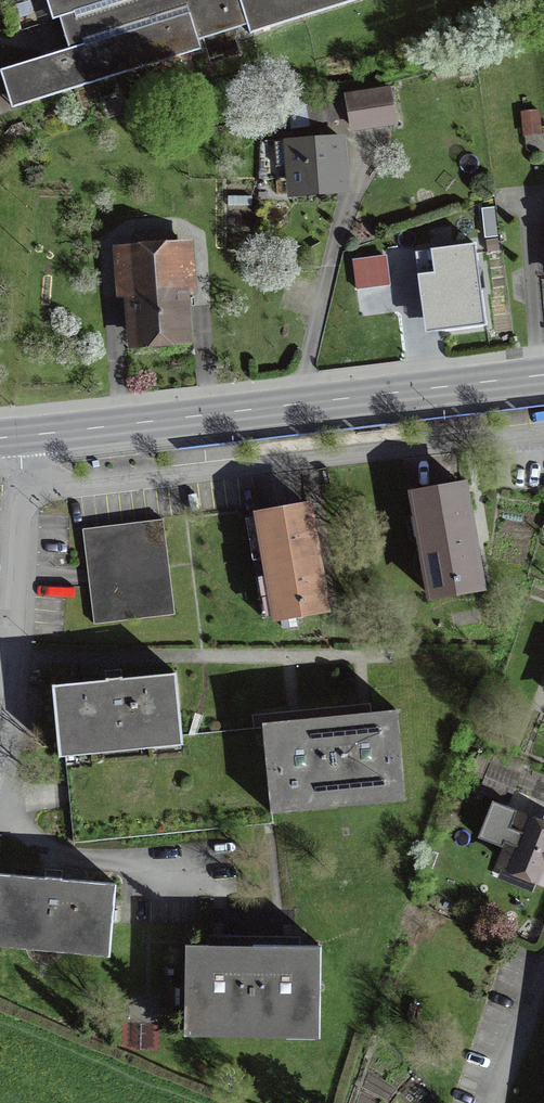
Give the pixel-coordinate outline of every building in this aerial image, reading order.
[(44,45),(0,58),(0,101),(186,45),(183,35),(232,21),(234,28),(326,0),(31,0),(44,45)] [(396,92),(346,99),(352,137),(401,130),(396,92)] [(349,141),(287,146),(292,203),(354,198),(349,141)] [(482,245),(428,251),(435,308),(489,302),(482,245)] [(188,246),(122,252),(131,356),(197,350),(188,246)] [(354,249),(356,286),(390,285),(388,247),(354,249)] [(483,582),(466,476),(406,485),(423,591),(483,582)] [(331,603),(313,497),(306,499),(252,508),(270,614),(331,603)] [(177,615),(166,520),(80,530),(91,625),(177,615)] [(181,666),(49,678),(57,757),(188,745),(181,666)] [(400,706),(332,711),(338,799),(407,794),(400,706)] [(269,804),(338,799),(332,711),(262,716),(269,804)] [(519,772),(490,761),(482,780),(512,792),(519,772)] [(514,805),(493,865),(543,883),(543,816),(514,805)] [(0,866),(0,947),(106,956),(113,875),(0,866)] [(183,1031),(253,1033),(256,938),(186,935),(183,1031)] [(323,940),(256,938),(253,1033),(320,1036),(323,940)]
